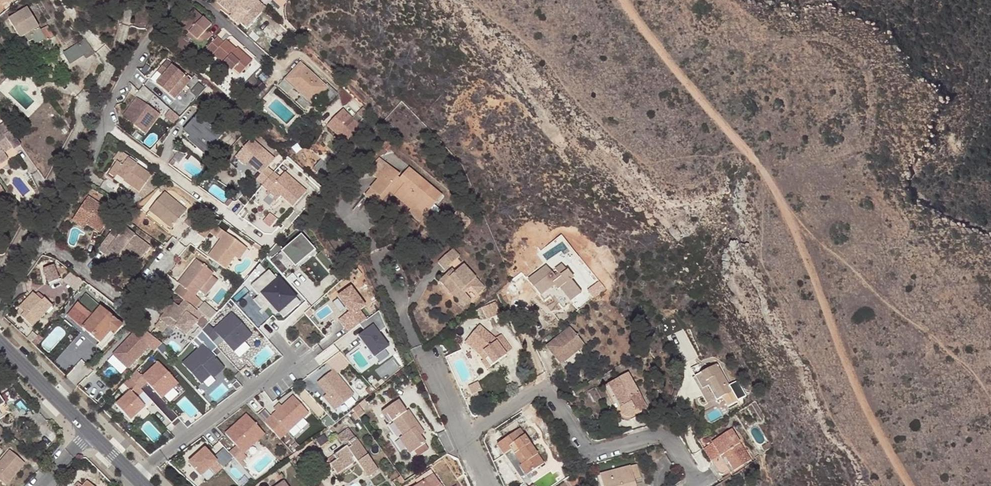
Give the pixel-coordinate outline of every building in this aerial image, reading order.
[(258,19),(252,13),(261,3),(258,0),(217,0),(233,15),(231,17),(240,25),(242,23),(249,29),(258,19)] [(261,3),(252,13),(258,19),(267,9),(261,3)] [(28,9),(9,20),(19,37),(24,34),(29,42),(33,40),(35,45),(46,39),(47,41),(54,37),(47,26),(40,30),(28,9)] [(182,24),(190,31),(199,39),(205,45),(214,35),(209,30),(213,25),(195,9),(182,24)] [(196,42),(199,39),(190,31),(187,35),(196,42)] [(254,61),(244,53),(241,56),(239,54),(240,52),(238,50),(228,41),(225,43),(219,38),(209,49),(234,72),(236,70),(242,75),(254,61)] [(84,56),(86,59),(94,53),(85,40),(64,54),(71,64),(84,56)] [(29,57),(22,61),(32,75),(38,70),(29,57)] [(169,97),(185,78),(167,62),(158,73),(164,78),(157,87),(169,97)] [(300,63),(285,80),(313,104),(328,88),(300,63)] [(191,82),(185,78),(169,97),(174,102),(191,82)] [(138,96),(123,116),(146,134),(161,115),(138,96)] [(342,106),(326,124),(342,140),(359,122),(342,106)] [(184,131),(190,137),(193,135),(209,149),(225,132),(201,111),(184,131)] [(11,146),(14,150),(21,145),(5,121),(0,125),(0,160),(6,156),(3,151),(1,148),(8,142),(11,146)] [(209,149),(193,135),(190,137),(188,140),(204,155),(209,149)] [(238,153),(248,162),(260,173),(256,179),(262,184),(273,173),(268,167),(275,159),(252,138),(238,153)] [(3,151),(11,146),(8,142),(1,148),(3,151)] [(117,163),(123,155),(123,156),(124,154),(115,148),(108,157),(111,160),(112,159),(117,163)] [(245,165),(248,162),(238,153),(235,156),(245,165)] [(112,159),(111,160),(105,167),(112,172),(119,177),(119,179),(134,190),(147,173),(123,156),(123,155),(117,163),(112,159)] [(373,167),(379,173),(391,160),(385,155),(373,167)] [(387,176),(387,169),(399,168),(391,160),(379,173),(381,175),(380,176),(387,176)] [(112,172),(105,167),(101,173),(108,178),(112,172)] [(401,175),(403,173),(399,168),(387,169),(387,176),(380,176),(366,191),(377,202),(391,190),(402,200),(424,179),(412,167),(403,176),(401,175)] [(261,186),(267,191),(270,188),(280,196),(291,207),(305,193),(284,173),(279,178),(273,173),(262,184),(261,186)] [(146,198),(155,181),(148,177),(138,193),(146,198)] [(424,216),(429,211),(443,198),(424,179),(402,200),(410,208),(416,208),(424,216)] [(280,196),(270,188),(267,191),(276,200),(280,196)] [(144,208),(155,218),(158,215),(169,223),(181,208),(159,190),(144,208)] [(85,193),(71,212),(82,221),(96,230),(110,211),(85,193)] [(229,199),(223,205),(227,208),(232,202),(229,199)] [(192,205),(199,210),(203,205),(196,200),(192,205)] [(187,224),(199,210),(192,205),(181,219),(187,224)] [(207,208),(203,205),(199,210),(203,214),(207,208)] [(424,216),(416,208),(410,208),(408,211),(424,227),(435,216),(429,211),(424,216)] [(79,226),(82,221),(71,212),(68,217),(79,226)] [(169,223),(158,215),(155,218),(166,227),(169,223)] [(213,233),(219,225),(205,215),(194,229),(202,235),(207,229),(213,233)] [(458,218),(451,225),(451,229),(457,236),(461,235),(468,229),(468,225),(462,218),(458,218)] [(95,247),(101,253),(105,249),(114,256),(119,250),(121,247),(124,250),(122,252),(129,258),(130,256),(135,260),(147,245),(121,226),(119,229),(113,225),(95,247)] [(212,243),(205,252),(222,264),(223,265),(232,252),(240,241),(223,228),(214,239),(216,241),(214,244),(212,243)] [(276,241),(263,255),(279,272),(292,261),(294,262),(312,246),(300,233),(282,249),(276,241)] [(244,243),(240,241),(232,252),(236,255),(244,243)] [(312,246),(294,262),(297,265),(314,249),(312,246)] [(114,256),(105,249),(101,253),(111,260),(114,256)] [(445,269),(459,256),(452,249),(438,262),(445,269)] [(177,281),(171,288),(179,295),(191,304),(197,296),(191,291),(196,285),(208,270),(210,268),(193,254),(174,278),(177,281)] [(294,262),(292,261),(279,272),(281,274),(294,262)] [(546,266),(528,280),(541,297),(553,286),(568,304),(581,293),(570,280),(573,278),(561,264),(555,269),(558,273),(554,276),(546,266)] [(442,279),(452,290),(449,292),(463,307),(470,300),(464,294),(470,288),(477,295),(484,287),(463,265),(454,273),(451,270),(442,279)] [(43,270),(48,284),(58,281),(53,266),(43,270)] [(214,275),(208,270),(196,285),(202,290),(214,275)] [(284,318),(301,303),(279,279),(277,281),(269,271),(251,288),(259,297),(262,294),(278,312),(284,318)] [(439,281),(449,292),(452,290),(442,279),(439,281)] [(350,287),(338,296),(349,311),(339,319),(348,332),(366,319),(360,310),(364,306),(350,287)] [(41,301),(33,293),(18,308),(24,313),(20,317),(31,327),(52,306),(44,299),(41,301)] [(85,294),(76,304),(91,316),(81,328),(100,344),(110,332),(114,335),(123,326),(85,294)] [(262,294),(259,297),(254,301),(262,309),(266,305),(275,315),(278,312),(262,294)] [(168,298),(164,302),(159,309),(154,315),(169,326),(171,323),(181,331),(198,310),(191,304),(179,295),(174,302),(168,298)] [(201,298),(194,305),(207,316),(214,308),(201,298)] [(208,322),(201,328),(213,340),(219,335),(233,350),(252,333),(232,311),(214,328),(208,322)] [(373,326),(358,336),(374,357),(388,346),(373,326)] [(487,358),(484,360),(490,367),(504,356),(503,354),(511,348),(500,335),(496,340),(479,326),(467,340),(482,352),(487,358)] [(585,344),(570,327),(547,346),(562,363),(585,344)] [(202,343),(182,361),(201,382),(210,374),(213,376),(224,366),(209,349),(215,343),(213,340),(201,328),(196,335),(202,343)] [(149,345),(134,331),(113,353),(127,368),(149,345)] [(483,361),(484,360),(487,358),(482,352),(467,340),(464,343),(477,354),(483,361)] [(440,345),(444,353),(454,349),(451,341),(440,345)] [(350,364),(339,352),(325,362),(332,370),(317,383),(326,394),(337,408),(353,395),(336,375),(350,364)] [(384,379),(406,365),(399,354),(377,368),(384,379)] [(137,368),(130,375),(140,386),(147,380),(161,396),(178,381),(159,359),(143,374),(137,368)] [(490,367),(484,360),(483,361),(481,362),(486,370),(490,367)] [(717,365),(695,377),(700,386),(703,389),(709,386),(716,400),(723,397),(728,406),(738,401),(717,365)] [(633,416),(635,411),(634,407),(644,401),(629,374),(608,385),(620,406),(619,412),(622,417),(627,418),(633,416)] [(124,381),(131,389),(116,402),(130,418),(145,404),(136,395),(143,389),(140,386),(130,375),(124,381)] [(334,410),(337,408),(326,394),(323,397),(334,410)] [(276,411),(264,421),(279,438),(308,412),(293,395),(281,406),(276,411)] [(424,433),(408,410),(406,411),(399,401),(382,413),(389,423),(392,421),(402,436),(399,438),(410,454),(414,451),(425,443),(426,443),(420,435),(424,433)] [(644,401),(634,407),(635,411),(639,409),(640,412),(647,408),(644,401)] [(246,412),(224,432),(236,444),(228,451),(238,462),(246,455),(242,452),(264,432),(246,412)] [(321,421),(328,428),(335,423),(328,415),(321,421)] [(297,439),(312,425),(306,419),(291,432),(297,439)] [(349,429),(338,437),(342,443),(347,440),(352,447),(349,449),(347,446),(328,460),(337,474),(345,469),(342,465),(353,457),(356,461),(368,476),(378,469),(349,429)] [(543,463),(520,429),(498,445),(524,484),(530,479),(527,475),(543,463)] [(751,459),(731,429),(712,442),(721,456),(713,462),(724,477),(751,459)] [(704,448),(713,462),(721,456),(712,442),(704,448)] [(429,448),(425,443),(414,451),(418,456),(429,448)] [(216,460),(204,447),(187,461),(199,475),(216,460)] [(8,451),(0,461),(0,483),(3,485),(22,463),(8,451)] [(342,465),(345,469),(356,461),(353,457),(342,465)] [(603,485),(635,485),(634,480),(640,478),(637,465),(600,475),(603,485)] [(424,480),(433,474),(430,470),(422,476),(424,480)] [(433,474),(424,480),(415,485),(441,485),(433,474)]
